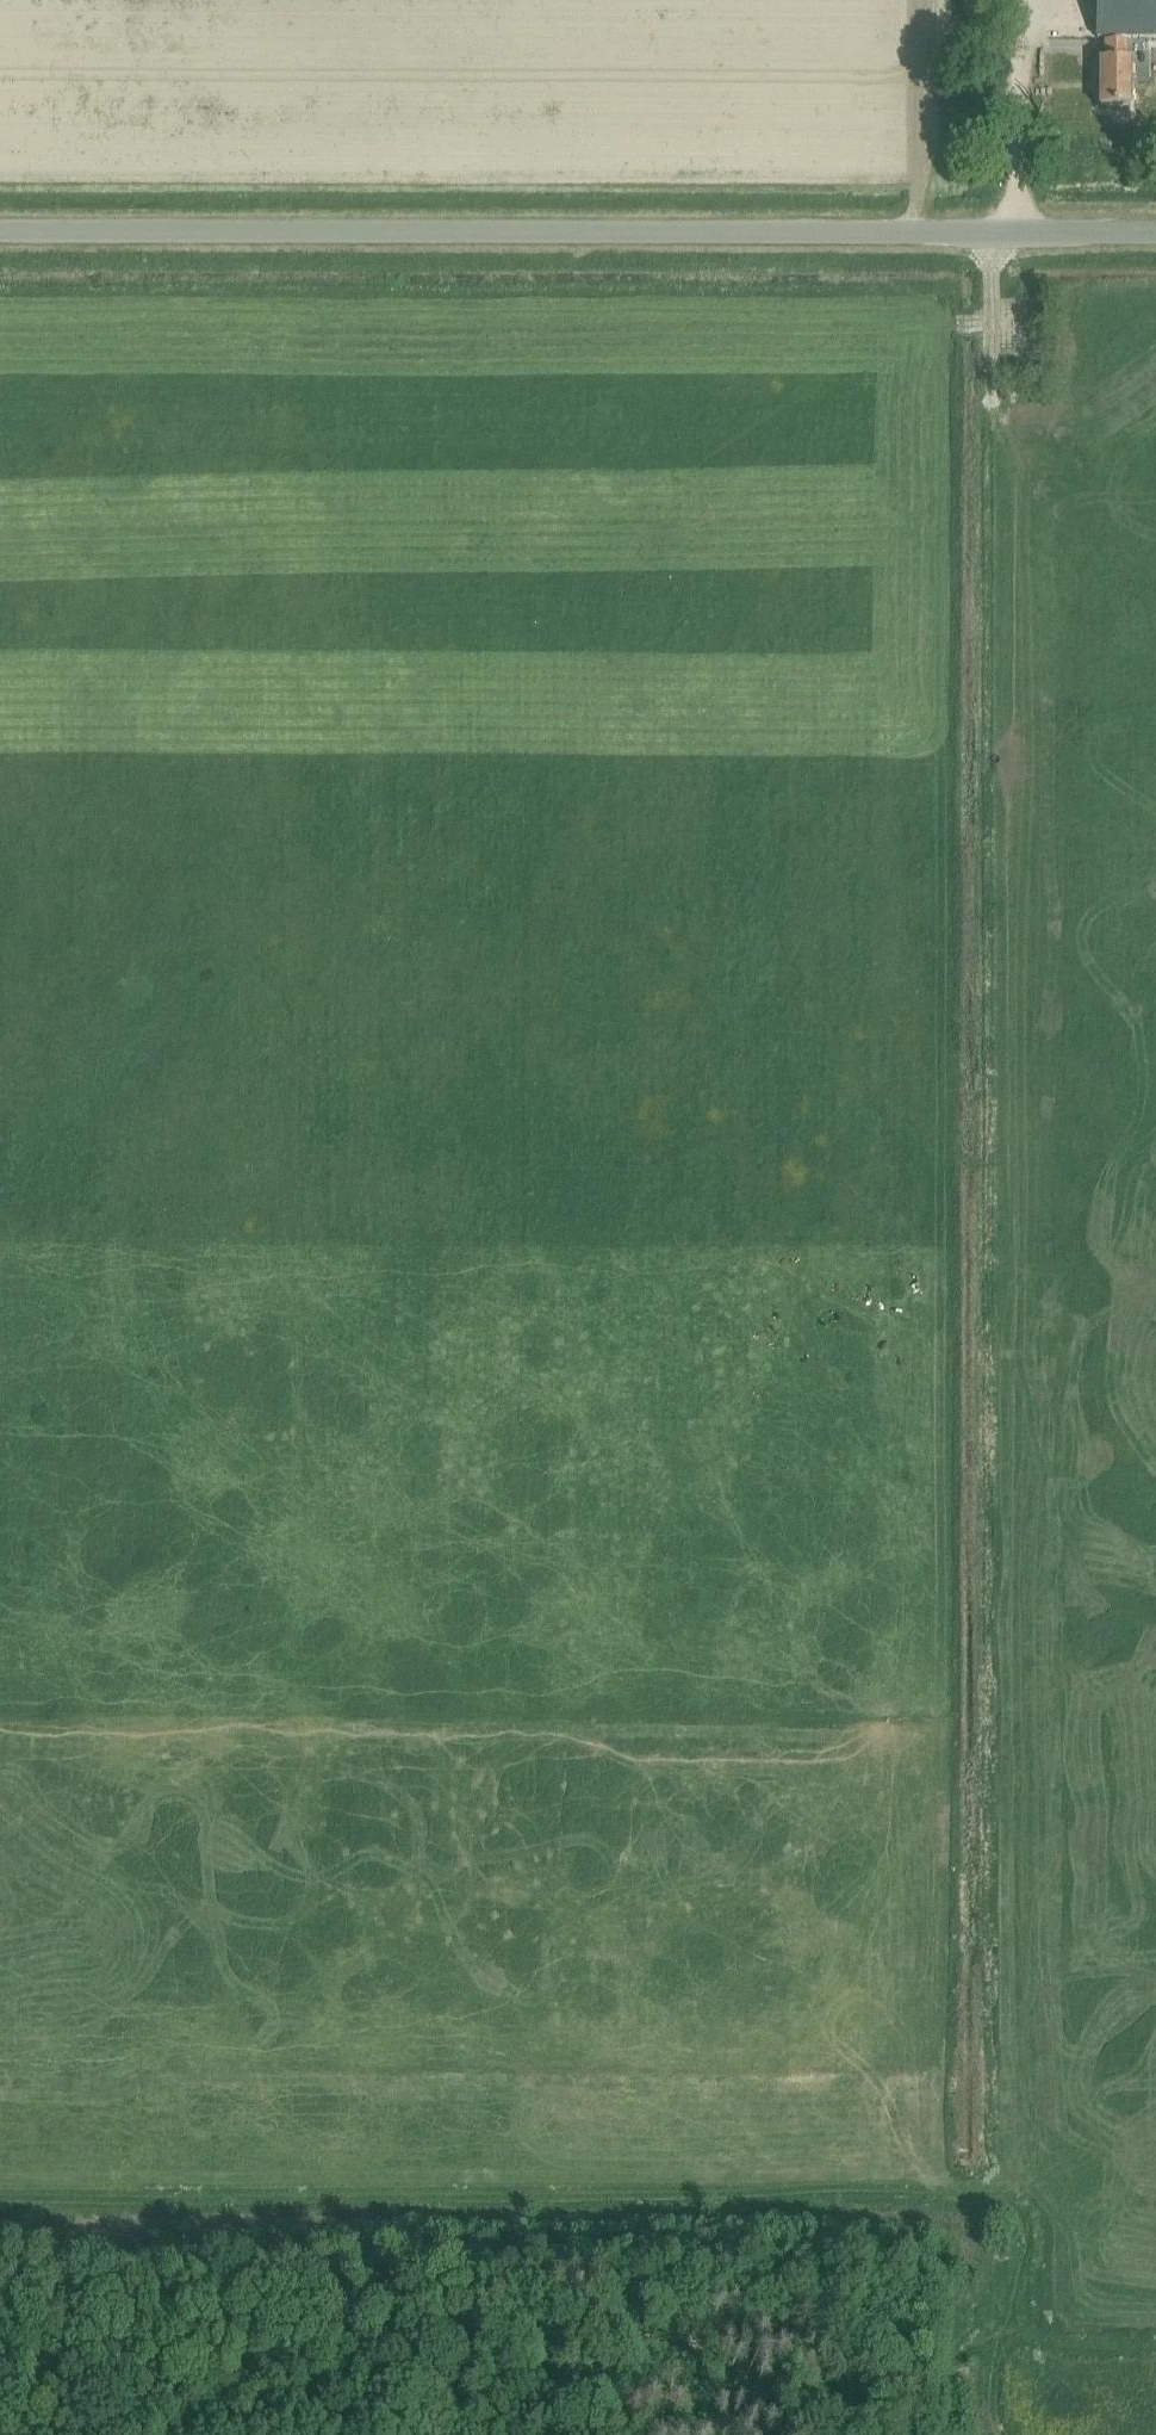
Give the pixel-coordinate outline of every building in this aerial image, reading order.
[(1096,39),(1103,39),(1103,62),(1099,62),(1099,109),(1128,109),(1129,62),(1125,62),(1125,39),(1155,39),(1155,0),(1096,0),(1096,39)]
